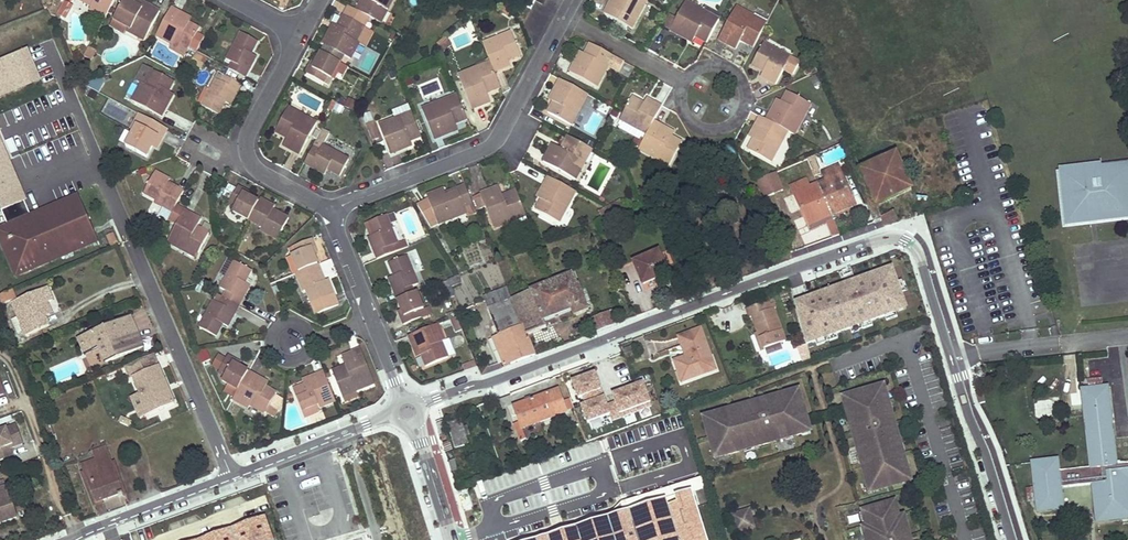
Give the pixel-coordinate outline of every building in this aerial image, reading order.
[(115,0),(78,0),(92,8),(90,11),(105,19),(115,0)] [(109,26),(127,36),(129,33),(144,41),(160,12),(142,3),(140,7),(135,5),(127,0),(124,0),(109,26)] [(358,11),(369,17),(379,23),(385,10),(389,11),(394,0),(364,0),(358,11)] [(523,5),(532,9),(536,0),(535,0),(526,0),(523,5)] [(536,0),(532,9),(535,11),(540,2),(536,0)] [(605,13),(632,29),(648,0),(619,0),(618,1),(617,0),(612,0),(605,13)] [(720,20),(686,2),(671,30),(689,40),(692,35),(697,37),(707,43),(720,20)] [(72,7),(65,3),(58,15),(65,19),(72,7)] [(332,28),(323,44),(326,46),(345,56),(349,59),(359,43),(356,41),(369,17),(358,11),(349,7),(338,26),(336,30),(332,28)] [(736,8),(719,40),(736,50),(740,42),(754,49),(766,28),(759,24),(761,21),(736,8)] [(172,9),(156,37),(172,46),(173,43),(188,51),(190,48),(197,34),(199,30),(190,25),(185,22),(188,18),(172,9)] [(385,10),(379,23),(382,24),(389,11),(385,10)] [(761,21),(759,24),(766,28),(768,23),(762,19),(761,21)] [(512,32),(484,43),(491,62),(493,67),(495,72),(512,66),(510,60),(521,55),(512,32)] [(205,38),(197,34),(190,48),(197,52),(205,38)] [(232,63),(229,70),(244,79),(255,58),(251,56),(257,44),(242,35),(227,61),(232,63)] [(437,42),(442,51),(451,46),(446,37),(437,42)] [(184,58),(188,51),(173,43),(172,46),(169,50),(184,58)] [(792,58),(764,43),(752,65),(763,72),(762,77),(777,85),(784,72),(792,58)] [(624,62),(591,44),(586,54),(583,59),(579,56),(570,72),(597,87),(608,67),(619,72),(624,62)] [(326,46),(323,53),(341,63),(345,56),(326,46)] [(89,49),(84,57),(92,61),(96,53),(89,49)] [(42,80),(29,51),(0,63),(0,97),(42,80)] [(208,58),(197,52),(191,63),(202,69),(208,58)] [(341,63),(323,53),(318,62),(314,69),(311,67),(308,74),(328,85),(341,63)] [(800,62),(792,58),(784,72),(792,76),(800,62)] [(491,62),(478,67),(479,72),(493,67),(491,62)] [(142,84),(133,101),(162,116),(172,99),(167,96),(169,92),(175,82),(144,65),(135,80),(142,84)] [(478,67),(459,74),(472,109),(491,102),(488,93),(502,88),(495,72),(493,67),(479,72),(478,67)] [(228,107),(240,86),(225,77),(221,84),(217,81),(202,108),(217,116),(224,104),(228,107)] [(589,95),(561,80),(552,95),(557,98),(555,103),(549,112),(572,125),(589,95)] [(776,105),(767,120),(789,132),(795,135),(811,105),(789,93),(783,102),(781,107),(776,105)] [(469,120),(458,95),(423,110),(435,140),(454,132),(452,127),(456,125),(469,120)] [(633,98),(620,120),(647,135),(655,121),(662,107),(647,99),(644,104),(633,98)] [(289,108),(287,112),(298,118),(301,114),(289,108)] [(287,112),(276,132),(288,139),(284,146),(300,156),(318,124),(301,114),(298,118),(287,112)] [(412,112),(379,125),(392,155),(409,147),(407,143),(411,141),(422,137),(412,112)] [(135,131),(127,146),(147,158),(153,147),(156,142),(160,144),(168,130),(140,114),(132,129),(135,131)] [(767,120),(761,117),(753,132),(758,135),(756,140),(750,150),(772,163),(789,132),(767,120)] [(647,135),(640,149),(670,165),(683,143),(672,137),(667,134),(670,129),(655,121),(647,135)] [(373,123),(368,125),(373,138),(378,136),(373,123)] [(670,129),(667,134),(672,137),(675,132),(670,129)] [(753,132),(750,137),(756,140),(758,135),(753,132)] [(553,144),(544,162),(577,179),(586,161),(582,158),(589,147),(569,136),(562,148),(553,144)] [(24,199),(0,140),(0,209),(24,199)] [(314,147),(305,162),(326,173),(328,170),(340,177),(350,160),(322,145),(319,150),(314,147)] [(589,147),(582,158),(586,161),(593,149),(589,147)] [(896,155),(863,171),(878,206),(890,201),(913,191),(896,155)] [(820,174),(812,157),(808,159),(815,176),(820,174)] [(1063,169),(1066,202),(1071,201),(1073,224),(1092,222),(1091,210),(1096,210),(1097,216),(1122,214),(1119,190),(1127,189),(1127,171),(1109,173),(1109,175),(1105,175),(1104,165),(1063,169)] [(1104,167),(1105,175),(1109,175),(1109,173),(1127,171),(1127,165),(1104,167)] [(827,181),(819,184),(832,216),(856,206),(838,166),(823,173),(827,181)] [(155,172),(144,193),(157,201),(156,203),(167,209),(164,215),(171,218),(176,209),(185,192),(168,183),(170,179),(155,172)] [(768,178),(774,191),(782,188),(776,175),(768,178)] [(577,191),(549,176),(540,193),(545,195),(542,200),(536,210),(560,223),(577,191)] [(768,178),(760,182),(766,195),(774,191),(768,178)] [(808,180),(792,187),(794,192),(810,185),(808,180)] [(810,185),(794,192),(809,227),(832,216),(819,184),(811,188),(810,185)] [(433,228),(439,224),(467,213),(465,207),(473,204),(466,186),(458,189),(459,191),(448,196),(445,189),(428,196),(429,199),(419,205),(433,228)] [(239,187),(230,203),(237,206),(234,211),(250,220),(259,202),(250,197),(244,194),(246,191),(239,187)] [(499,187),(474,197),(480,210),(486,208),(495,229),(514,221),(512,217),(525,212),(517,191),(503,196),(499,187)] [(1119,190),(1122,214),(1097,216),(1096,210),(1091,210),(1092,222),(1127,218),(1127,189),(1119,190)] [(66,207),(81,200),(80,196),(64,203),(66,207)] [(259,202),(250,220),(263,227),(261,231),(278,240),(289,218),(274,210),(275,207),(261,199),(259,202)] [(0,229),(0,237),(17,276),(99,242),(81,200),(66,207),(44,216),(45,219),(35,223),(32,216),(0,229)] [(890,201),(878,206),(887,226),(899,222),(890,201)] [(622,202),(609,208),(600,213),(604,218),(617,213),(627,209),(622,202)] [(66,207),(64,203),(32,216),(35,223),(45,219),(44,216),(66,207)] [(881,216),(876,203),(868,207),(873,219),(881,216)] [(178,223),(168,243),(185,252),(187,248),(199,254),(210,234),(198,227),(201,220),(185,211),(184,213),(176,209),(171,218),(170,219),(178,223)] [(416,210),(405,212),(409,233),(421,231),(416,210)] [(525,212),(512,217),(514,221),(527,216),(525,212)] [(386,215),(370,222),(375,235),(369,237),(378,260),(404,249),(401,242),(398,243),(386,215)] [(832,216),(809,227),(810,231),(826,224),(834,221),(832,216)] [(841,235),(834,221),(826,224),(832,238),(841,235)] [(115,234),(108,237),(112,247),(119,244),(115,234)] [(313,239),(295,246),(298,253),(293,255),(300,272),(319,265),(315,255),(312,248),(316,247),(313,239)] [(406,240),(401,242),(404,249),(409,247),(406,240)] [(1073,271),(1090,270),(1089,244),(1072,244),(1073,271)] [(187,248),(185,252),(196,259),(199,254),(187,248)] [(659,251),(635,262),(645,284),(669,274),(659,251)] [(407,256),(390,263),(395,276),(390,278),(400,301),(415,294),(412,287),(418,284),(407,256)] [(228,292),(225,298),(239,306),(251,285),(245,283),(252,271),(235,262),(222,289),(228,292)] [(300,272),(297,274),(304,291),(307,291),(316,313),(320,313),(339,305),(329,279),(326,280),(319,265),(300,272)] [(576,274),(513,298),(514,299),(527,335),(548,327),(545,321),(572,310),(575,317),(590,311),(576,274)] [(458,276),(444,282),(447,289),(461,283),(458,276)] [(876,305),(867,283),(835,294),(844,316),(876,305)] [(48,288),(13,303),(19,318),(21,317),(24,324),(21,325),(26,336),(50,325),(46,317),(51,315),(46,303),(49,302),(54,300),(48,288)] [(0,296),(0,303),(1,305),(17,298),(13,290),(0,296)] [(415,294),(400,301),(403,310),(406,317),(401,318),(404,325),(421,318),(418,311),(424,309),(418,293),(415,294)] [(504,293),(486,300),(490,309),(507,301),(504,293)] [(215,301),(200,328),(216,337),(223,324),(227,327),(239,306),(225,298),(222,304),(215,301)] [(507,301),(490,309),(500,335),(511,365),(535,356),(527,335),(514,299),(507,301)] [(765,303),(744,311),(747,319),(750,318),(756,333),(763,352),(783,344),(771,310),(768,311),(765,303)] [(424,309),(418,311),(421,318),(431,314),(428,307),(424,309)] [(611,312),(592,320),(598,333),(617,325),(611,312)] [(130,315),(115,322),(121,336),(136,330),(130,315)] [(458,316),(453,318),(458,332),(463,330),(458,316)] [(115,322),(83,336),(85,341),(82,342),(83,346),(97,340),(100,347),(107,362),(143,347),(136,330),(121,336),(115,322)] [(439,324),(409,336),(416,353),(420,352),(422,357),(426,366),(450,356),(443,341),(445,340),(439,324)] [(700,330),(676,337),(683,358),(671,361),(675,373),(682,371),(685,381),(707,374),(705,368),(712,366),(700,330)] [(756,333),(753,334),(759,353),(763,352),(756,333)] [(500,335),(494,337),(505,367),(511,365),(500,335)] [(445,340),(443,341),(450,356),(454,354),(448,339),(445,340)] [(97,340),(83,346),(86,353),(100,347),(97,340)] [(636,356),(633,347),(624,351),(627,359),(636,356)] [(209,349),(198,351),(199,355),(203,362),(211,360),(209,349)] [(346,366),(333,371),(341,392),(355,386),(357,391),(376,383),(361,349),(343,357),(346,366)] [(155,354),(126,366),(131,378),(133,377),(140,392),(148,414),(175,403),(169,388),(166,390),(165,385),(167,384),(155,354)] [(219,356),(214,365),(221,369),(226,359),(219,356)] [(221,369),(219,373),(225,376),(223,382),(230,386),(239,392),(250,373),(240,367),(233,364),(235,360),(228,356),(226,359),(221,369)] [(478,367),(476,363),(464,367),(465,371),(478,367)] [(319,408),(336,401),(324,371),(308,378),(310,384),(306,385),(294,390),(303,411),(318,405),(319,408)] [(682,371),(675,373),(679,383),(685,381),(682,371)] [(235,399),(234,400),(249,409),(251,406),(266,414),(266,413),(270,406),(279,411),(280,412),(282,409),(283,400),(276,396),(277,393),(267,387),(263,385),(264,381),(250,373),(239,392),(235,399)] [(583,426),(651,410),(644,382),(604,392),(600,373),(572,380),(583,426)] [(230,386),(225,393),(235,399),(239,392),(230,386)] [(355,386),(341,392),(346,402),(360,396),(357,391),(355,386)] [(853,397),(852,397),(854,404),(851,405),(851,406),(853,415),(853,416),(856,415),(857,420),(855,421),(864,456),(867,456),(869,462),(866,463),(872,484),(872,485),(878,483),(879,490),(910,481),(909,475),(914,474),(914,473),(909,452),(908,452),(905,452),(904,446),(907,445),(907,444),(897,410),(897,409),(894,410),(893,406),(895,405),(895,404),(892,395),(892,394),(889,395),(887,387),(853,397)] [(1116,467),(1107,388),(1081,391),(1090,470),(1058,473),(1057,462),(1032,464),(1037,514),(1063,511),(1060,490),(1092,487),(1096,521),(1127,517),(1127,466),(1116,467)] [(711,419),(711,420),(719,449),(719,450),(725,448),(727,453),(749,447),(748,445),(755,443),(755,446),(756,446),(791,436),(790,433),(795,432),(796,435),(798,434),(806,432),(807,432),(806,429),(813,426),(804,392),(804,391),(796,393),(795,391),(787,393),(785,394),(786,396),(781,398),(780,395),(745,405),(744,405),(745,407),(739,409),(738,406),(716,412),(718,417),(711,419)] [(148,414),(140,392),(133,395),(141,417),(148,414)] [(986,404),(982,392),(976,394),(980,406),(986,404)] [(566,413),(559,393),(549,396),(548,395),(515,408),(522,430),(556,418),(556,417),(566,413)] [(1033,399),(1035,419),(1059,417),(1057,397),(1033,399)] [(319,408),(318,405),(303,411),(308,424),(323,418),(319,408)] [(459,416),(455,405),(433,413),(435,423),(443,421),(459,416)] [(270,406),(266,413),(275,418),(279,411),(270,406)] [(716,412),(709,414),(711,420),(711,419),(718,417),(716,412)] [(122,417),(120,421),(128,425),(130,420),(122,417)] [(443,421),(435,423),(446,456),(452,455),(453,455),(443,421)] [(468,445),(461,422),(448,425),(455,449),(468,445)] [(16,425),(0,431),(0,460),(13,456),(10,448),(9,446),(12,445),(13,447),(23,443),(16,425)] [(806,432),(807,434),(816,432),(814,426),(813,426),(806,429),(807,432),(806,432)] [(97,459),(82,465),(96,503),(95,503),(100,515),(108,513),(103,500),(124,493),(107,447),(94,452),(97,459)] [(452,455),(446,456),(457,490),(463,488),(452,455)] [(872,485),(873,492),(880,490),(879,490),(878,483),(872,485),(872,484),(872,485)] [(18,518),(6,487),(1,490),(0,487),(0,524),(18,518)] [(869,511),(872,520),(870,520),(870,521),(872,526),(870,527),(871,533),(868,534),(869,534),(870,539),(914,539),(910,523),(907,524),(905,517),(903,518),(899,502),(869,510),(869,511)] [(752,507),(734,512),(739,529),(753,526),(752,522),(756,521),(752,507)] [(203,525),(160,539),(208,539),(203,525)]
